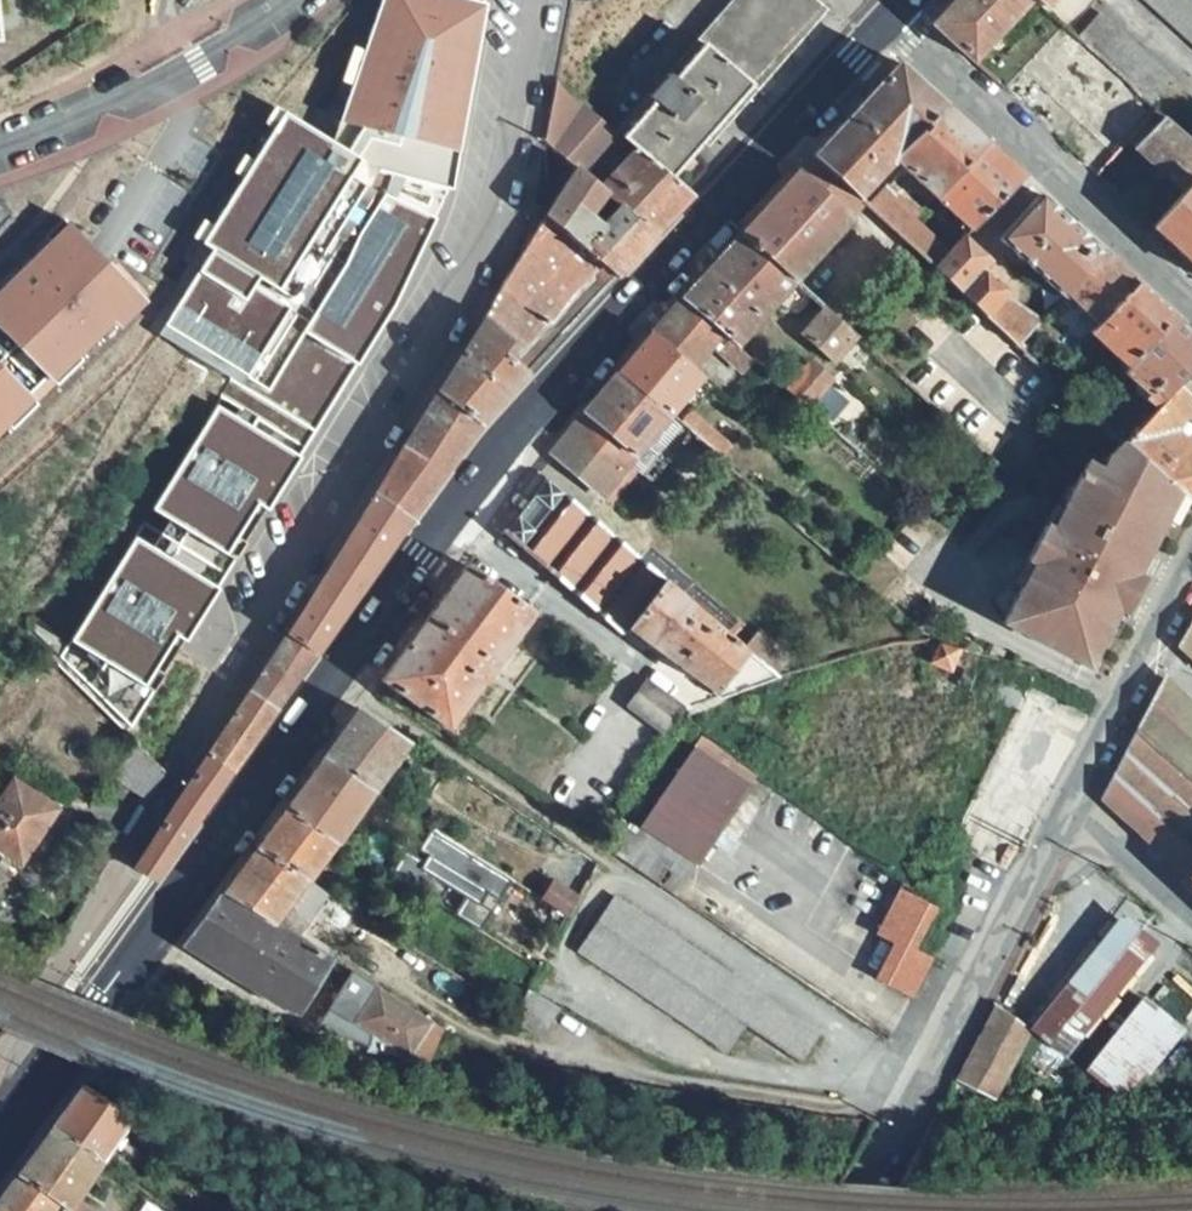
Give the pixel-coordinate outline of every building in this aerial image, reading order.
[(458,0),(383,0),(334,142),(376,171),(388,175),(448,193),(483,7),(458,0)] [(621,124),(624,131),(622,133),(672,177),(703,143),(821,10),(809,0),(745,0),(673,79),(668,73),(646,97),(651,102),(645,108),(640,103),(621,124)] [(668,73),(673,79),(745,0),(735,0),(668,73)] [(932,25),(973,64),(1032,0),(955,0),(932,25)] [(1191,43),(1191,0),(1145,0),(1191,43)] [(821,10),(703,143),(708,149),(827,16),(821,10)] [(1101,13),(1078,40),(1152,105),(1177,79),(1101,13)] [(895,64),(811,157),(859,201),(873,185),(894,161),(943,106),(895,64)] [(646,97),(640,103),(645,108),(651,102),(646,97)] [(583,102),(552,148),(578,168),(607,193),(622,205),(654,234),(692,195),(672,177),(622,133),(583,102)] [(943,106),(894,161),(905,170),(934,197),(985,143),(943,106)] [(282,114),(207,246),(210,249),(301,310),(377,193),(388,175),(376,171),(282,114)] [(1184,191),(1191,182),(1191,142),(1167,119),(1137,150),(1184,191)] [(985,143),(934,197),(971,230),(1024,178),(985,143)] [(578,168),(546,217),(617,278),(654,234),(622,205),(602,227),(589,216),(607,193),(578,168)] [(798,170),(739,233),(798,282),(853,218),(798,170)] [(1152,227),(1191,262),(1191,182),(1184,191),(1152,227)] [(873,185),(859,201),(868,208),(883,193),(873,185)] [(883,193),(868,208),(899,234),(913,220),(916,216),(887,189),(883,193)] [(301,310),(249,388),(315,434),(359,363),(395,307),(436,222),(377,193),(301,310)] [(607,193),(589,216),(602,227),(622,205),(607,193)] [(1042,195),(999,241),(1064,296),(1067,293),(1103,252),(1042,195)] [(509,279),(487,318),(515,341),(505,352),(528,374),(617,278),(546,217),(509,279)] [(913,220),(899,234),(923,258),(934,267),(947,253),(913,220)] [(55,386),(143,304),(67,224),(0,291),(0,331),(55,386)] [(739,233),(682,299),(722,335),(730,341),(737,347),(798,282),(739,233)] [(947,253),(934,267),(952,284),(987,318),(1017,346),(1026,337),(1041,321),(997,288),(980,272),(989,262),(963,238),(947,253)] [(301,310),(210,249),(156,331),(227,376),(249,388),(301,310)] [(1103,252),(1067,293),(1098,322),(1135,282),(1103,252)] [(1098,322),(1090,331),(1092,333),(1128,365),(1171,315),(1135,282),(1098,322)] [(682,299),(652,333),(694,368),(714,344),(721,350),(730,341),(722,335),(682,299)] [(858,335),(827,308),(803,336),(833,363),(858,335)] [(1164,399),(1177,386),(1191,369),(1191,335),(1171,315),(1128,365),(1164,399)] [(475,338),(439,392),(483,424),(528,374),(505,352),(515,341),(487,318),(475,338)] [(55,386),(0,331),(0,367),(35,405),(55,386)] [(652,333),(620,371),(670,413),(686,395),(703,375),(694,368),(652,333)] [(811,361),(786,391),(807,408),(832,380),(811,361)] [(35,405),(0,367),(0,442),(35,405)] [(670,413),(620,371),(572,429),(621,471),(626,465),(634,473),(649,485),(667,466),(693,434),(681,423),(670,413)] [(690,399),(708,379),(703,375),(686,395),(690,399)] [(217,407),(298,460),(315,434),(227,376),(217,407)] [(1124,442),(1178,492),(1184,498),(1191,505),(1191,449),(1171,432),(1191,406),(1191,399),(1177,386),(1164,399),(1156,408),(1124,442)] [(439,392),(401,451),(442,476),(483,424),(439,392)] [(153,510),(235,564),(298,460),(217,407),(153,510)] [(572,429),(551,455),(600,496),(621,471),(572,429)] [(693,434),(667,466),(696,491),(721,459),(693,434)] [(1003,623),(1087,667),(1107,629),(1100,626),(1111,605),(1125,612),(1143,578),(1129,571),(1139,550),(1146,553),(1162,522),(1178,492),(1124,442),(1123,441),(1108,455),(1101,468),(1094,465),(1088,477),(1080,473),(1064,505),(1051,529),(1045,525),(1044,527),(1028,559),(1034,563),(1022,587),(1003,623)] [(401,451),(373,497),(411,521),(442,476),(401,451)] [(1087,461),(1080,473),(1088,477),(1094,465),(1087,461)] [(639,557),(536,469),(491,527),(620,635),(633,630),(715,692),(712,694),(721,699),(780,678),(776,674),(749,651),(746,648),(665,579),(639,557)] [(1178,492),(1162,522),(1170,526),(1184,498),(1178,492)] [(373,497),(287,636),(316,655),(411,521),(373,497)] [(1057,502),(1045,525),(1051,529),(1064,505),(1057,502)] [(134,539),(216,592),(235,564),(153,510),(134,539)] [(62,657),(129,728),(216,592),(134,539),(62,657)] [(1129,571),(1143,578),(1154,557),(1146,553),(1139,550),(1129,571)] [(1015,583),(1022,587),(1034,563),(1028,559),(1015,583)] [(467,564),(379,680),(399,695),(447,730),(534,613),(467,564)] [(1107,629),(1114,633),(1125,612),(1111,605),(1100,626),(1107,629)] [(1179,647),(1191,659),(1191,623),(1179,647)] [(287,636),(251,691),(277,709),(316,655),(287,636)] [(939,645),(930,662),(951,672),(961,650),(949,645),(939,645)] [(1139,725),(1191,776),(1191,705),(1163,676),(1139,725)] [(379,680),(371,692),(391,706),(399,695),(379,680)] [(669,699),(646,681),(628,706),(651,724),(669,699)] [(251,691),(206,757),(231,772),(277,709),(251,691)] [(683,709),(669,699),(651,724),(666,735),(683,709)] [(358,709),(323,756),(375,791),(407,744),(358,709)] [(1101,798),(1188,878),(1191,874),(1191,776),(1139,725),(1101,798)] [(702,734),(655,803),(713,841),(758,774),(702,734)] [(135,744),(113,780),(149,801),(166,771),(135,744)] [(323,756),(284,810),(338,842),(375,791),(323,756)] [(177,803),(136,868),(155,879),(231,772),(206,757),(177,803)] [(14,783),(0,803),(0,848),(21,862),(56,810),(14,783)] [(655,803),(639,825),(637,829),(695,867),(713,841),(655,803)] [(284,810),(256,849),(310,882),(338,842),(284,810)] [(622,814),(606,848),(618,856),(637,829),(639,825),(622,814)] [(413,858),(469,894),(456,914),(479,930),(511,881),(432,829),(413,858)] [(637,829),(618,856),(675,895),(695,867),(637,829)] [(256,849),(223,894),(308,945),(340,901),(310,882),(256,849)] [(84,867),(76,879),(93,888),(99,878),(84,867)] [(552,884),(542,899),(569,917),(580,900),(552,884)] [(904,884),(878,933),(896,943),(880,973),(883,981),(913,996),(930,961),(916,951),(938,910),(907,895),(910,888),(904,884)] [(223,894),(186,945),(286,1007),(300,1012),(331,959),(308,945),(223,894)] [(615,898),(578,951),(728,1054),(746,1025),(800,1063),(818,1036),(615,898)] [(1117,927),(1033,1033),(1062,1055),(1145,948),(1117,927)] [(1090,1076),(1119,1099),(1191,1007),(1191,959),(1187,955),(1090,1076)] [(378,987),(354,1024),(375,1037),(372,1052),(409,1059),(432,1022),(378,987)] [(508,1006),(503,1016),(509,1021),(517,1011),(508,1006)] [(999,1007),(982,1037),(1017,1057),(1031,1032),(999,1007)] [(982,1037),(970,1058),(1006,1077),(1017,1057),(982,1037)] [(970,1058),(958,1080),(994,1099),(1006,1077),(970,1058)] [(1076,1059),(1073,1064),(1078,1068),(1082,1063),(1076,1059)] [(84,1084),(51,1129),(103,1163),(135,1118),(84,1084)] [(18,1174),(59,1202),(72,1210),(94,1210),(77,1200),(103,1163),(51,1129),(18,1174)] [(0,1199),(0,1210),(53,1210),(59,1202),(18,1174),(0,1199)]
